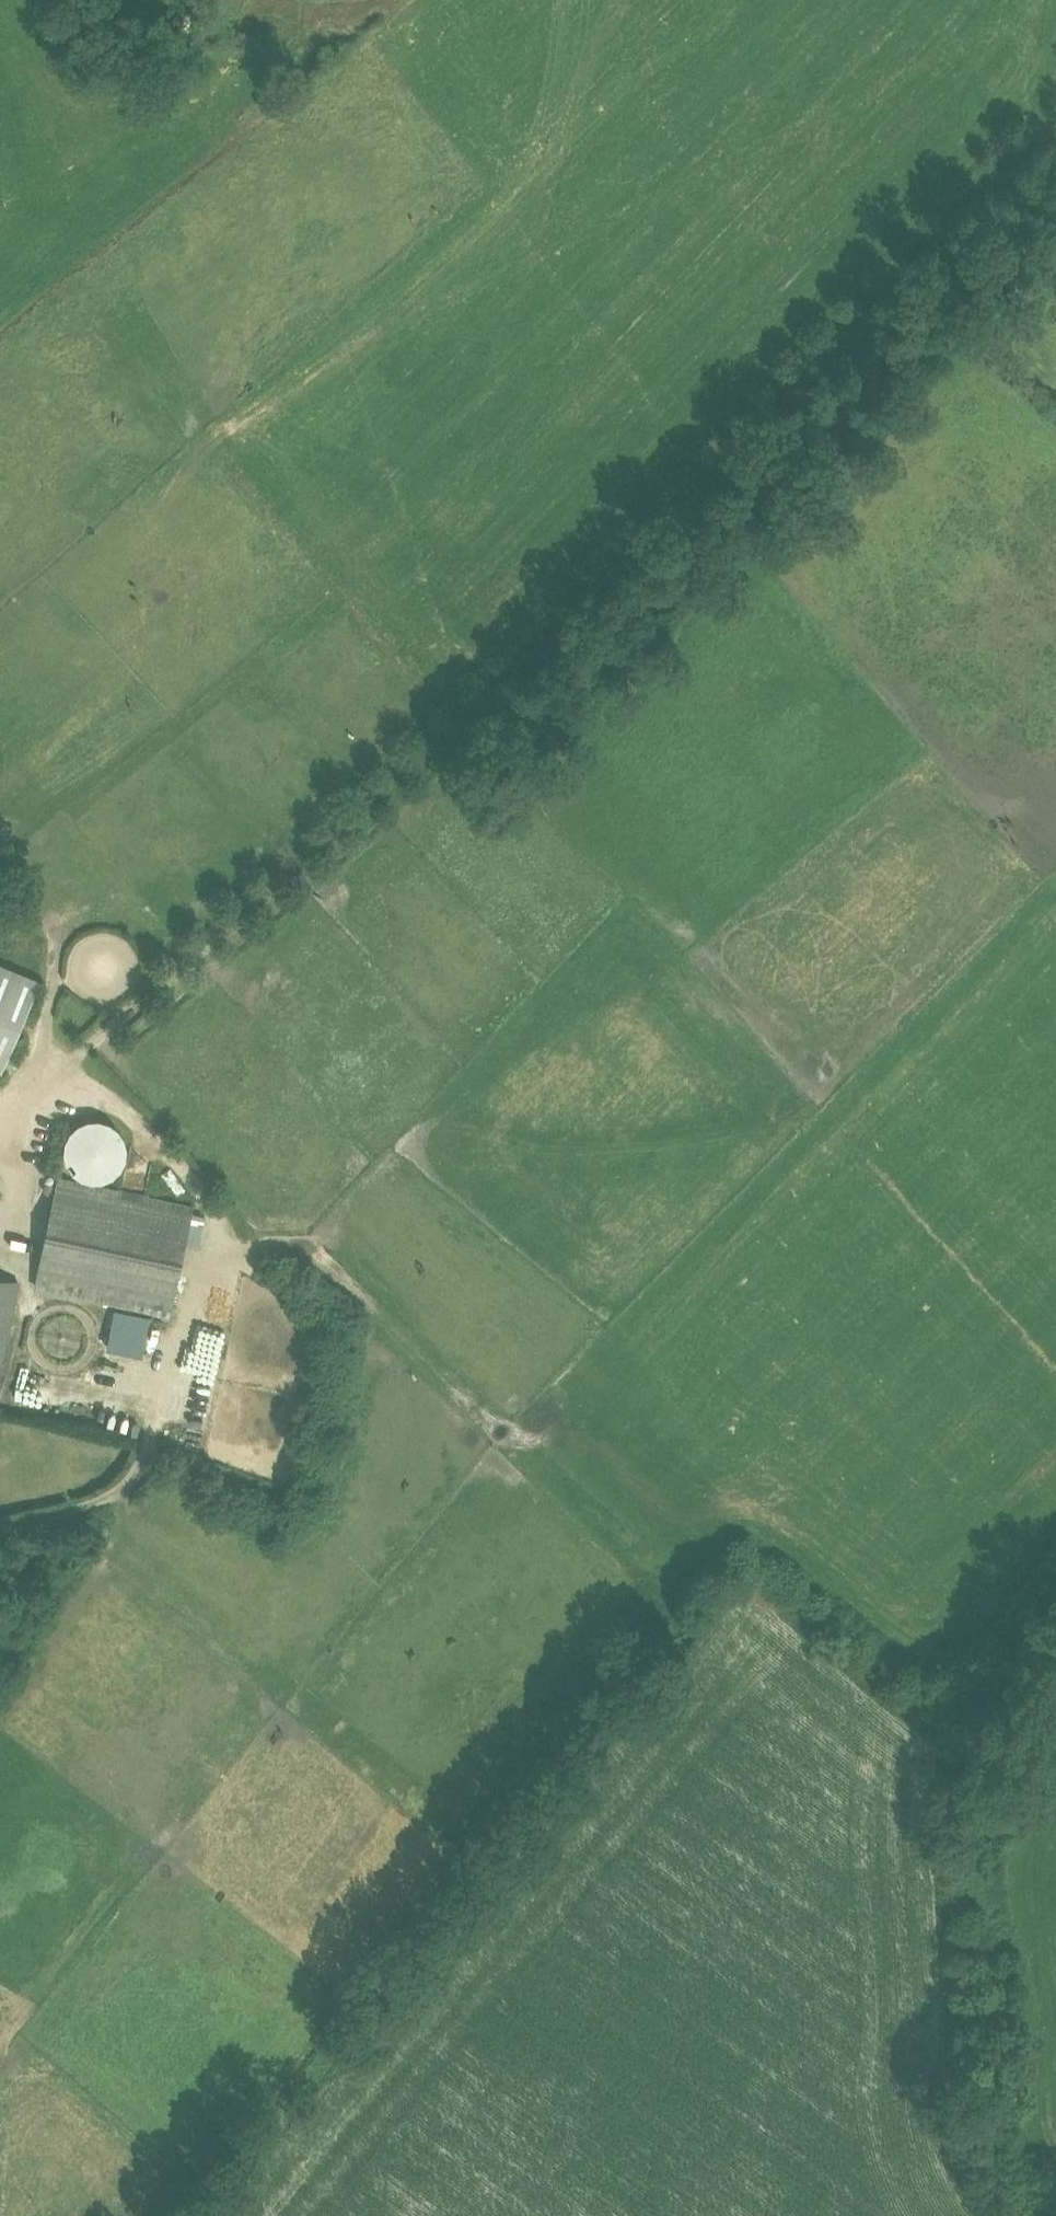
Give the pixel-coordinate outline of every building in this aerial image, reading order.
[(39,980),(0,963),(0,1068),(2,1069),(39,980)] [(125,1150),(126,1146),(125,1142),(125,1139),(123,1135),(121,1132),(119,1129),(117,1126),(114,1123),(110,1122),(107,1120),(103,1119),(99,1119),(95,1119),(92,1120),(88,1121),(85,1122),(81,1124),(78,1127),(76,1130),(74,1133),(72,1137),(71,1140),(71,1144),(71,1148),(71,1152),(72,1155),(74,1159),(76,1162),(78,1165),(81,1168),(84,1170),(88,1172),(91,1173),(95,1174),(99,1174),(103,1173),(106,1172),(110,1171),(113,1169),(116,1167),(119,1164),(121,1161),(123,1158),(124,1154),(125,1150)] [(12,1143),(3,1147),(13,1166),(21,1162),(12,1143)] [(60,1176),(37,1284),(171,1313),(194,1205),(60,1176)] [(18,1282),(0,1278),(0,1365),(18,1282)] [(170,1317),(36,1289),(14,1389),(148,1418),(170,1317)] [(220,1387),(225,1358),(208,1355),(203,1383),(220,1387)]
